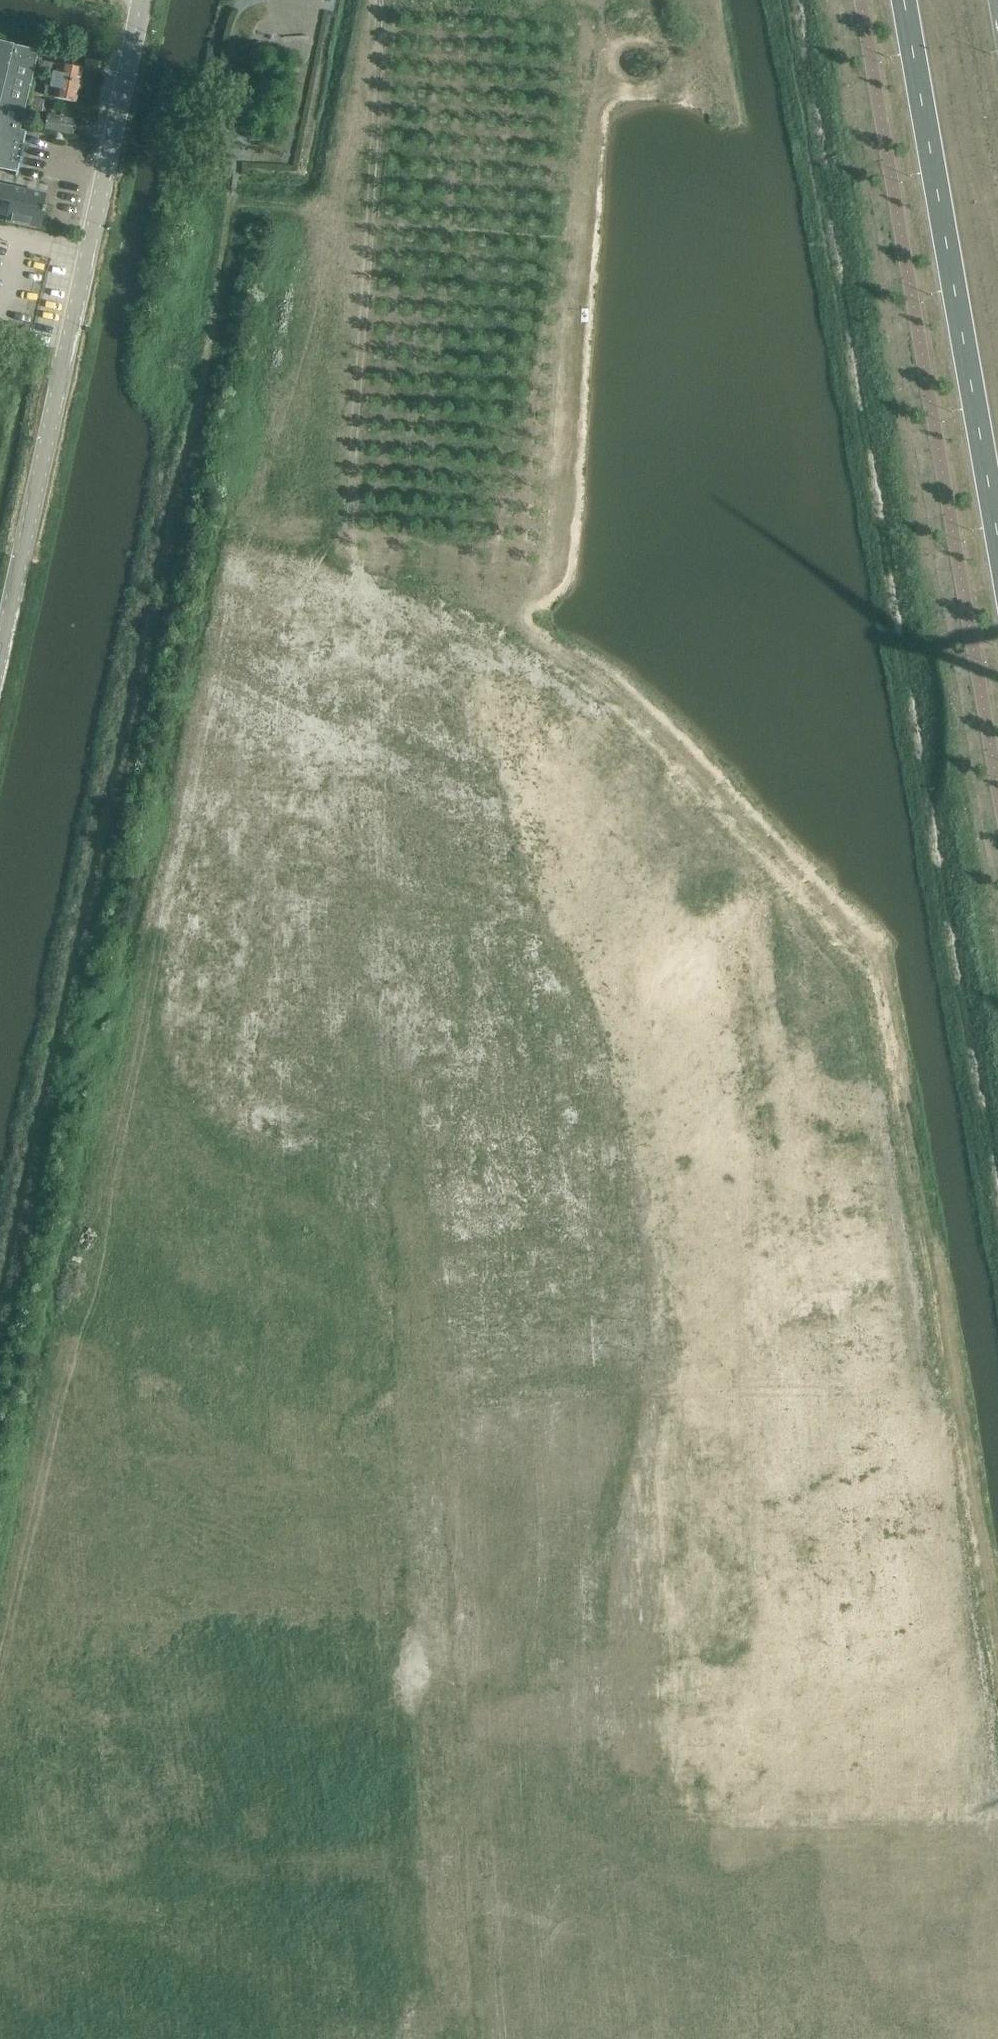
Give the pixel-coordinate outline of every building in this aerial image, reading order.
[(15,171),(23,131),(20,130),(39,50),(0,42),(0,168),(15,171)] [(75,102),(83,69),(40,60),(38,70),(50,73),(48,80),(58,82),(54,98),(75,102)] [(47,129),(74,131),(75,115),(48,113),(47,129)] [(45,195),(45,194),(0,184),(0,201),(7,202),(5,220),(40,228),(44,206),(42,206),(45,195)]
